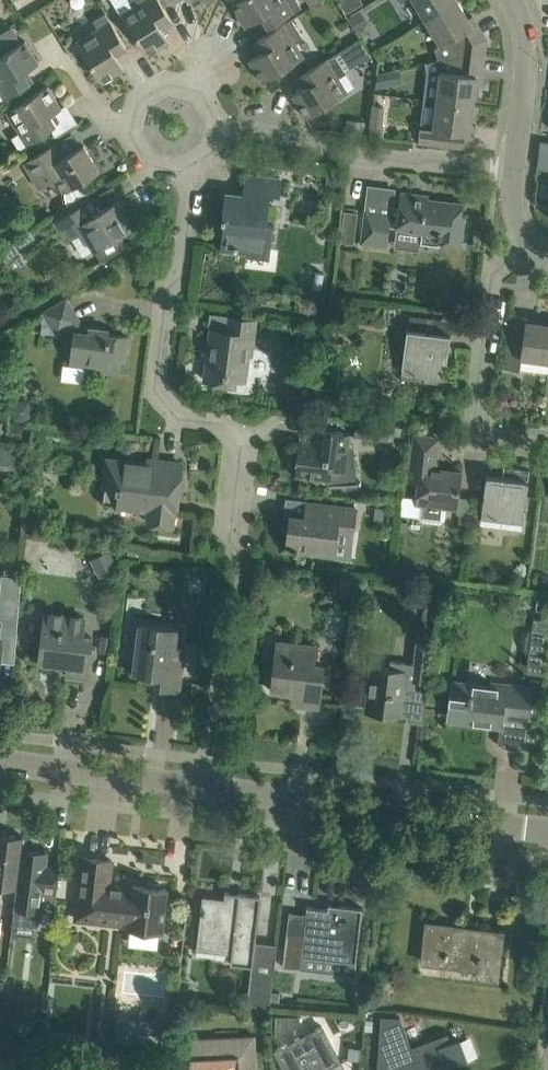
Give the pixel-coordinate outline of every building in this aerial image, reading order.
[(159,0),(130,0),(134,6),(122,13),(147,55),(169,41),(162,29),(173,22),(159,0)] [(284,19),(302,8),(298,0),(239,0),(232,4),(246,26),(258,19),(265,30),(284,19)] [(348,16),(357,11),(351,0),(347,0),(340,4),(347,16),(348,16)] [(458,1),(457,0),(414,0),(426,20),(458,1)] [(438,61),(486,51),(487,39),(477,23),(473,25),(458,1),(426,20),(441,44),(435,48),(438,61)] [(356,30),(368,23),(360,9),(357,11),(348,16),(356,30)] [(128,50),(117,31),(106,13),(94,20),(99,28),(77,41),(102,82),(124,69),(117,57),(128,50)] [(263,82),(282,71),(306,57),(297,42),(304,38),(292,19),(255,41),(262,53),(250,60),(263,82)] [(5,43),(17,36),(11,27),(0,34),(0,35),(5,43)] [(15,93),(34,82),(27,70),(39,63),(25,41),(0,56),(0,89),(6,98),(15,93)] [(436,102),(473,106),(477,77),(482,77),(486,51),(438,61),(440,72),(436,102)] [(347,73),(336,54),(298,76),(305,88),(293,95),(307,117),(348,92),(339,78),(347,73)] [(377,73),(376,88),(403,82),(400,69),(377,73)] [(20,149),(38,138),(56,127),(49,116),(62,108),(48,86),(8,110),(21,132),(13,138),(20,149)] [(470,133),(473,106),(436,102),(433,130),(420,128),(419,142),(474,149),(475,133),(470,133)] [(383,137),(386,107),(373,105),(370,135),(383,137)] [(365,118),(346,116),(344,128),(364,131),(365,118)] [(65,192),(81,182),(99,171),(84,144),(61,158),(52,145),(24,162),(40,188),(57,178),(65,192)] [(346,176),(328,174),(326,184),(324,187),(332,197),(335,195),(344,196),(346,176)] [(271,196),(280,197),(282,180),(254,177),(252,197),(243,196),(243,198),(233,197),(234,194),(225,193),(222,221),(224,221),(221,249),(251,252),(252,247),(273,250),(276,223),(267,222),(271,196)] [(439,241),(440,241),(462,244),(465,217),(461,216),(463,203),(416,197),(416,194),(401,192),(398,217),(391,216),(392,214),(366,210),(361,245),(387,249),(390,226),(396,227),(396,229),(423,233),(424,228),(440,230),(439,241)] [(120,235),(134,227),(117,200),(94,214),(86,202),(55,221),(67,241),(84,231),(102,261),(127,247),(120,235)] [(0,251),(0,254),(8,267),(22,259),(13,244),(0,251)] [(103,368),(102,372),(118,375),(120,360),(125,360),(128,336),(108,334),(109,329),(84,326),(67,298),(43,312),(54,331),(57,335),(72,325),(75,330),(71,364),(103,368)] [(527,321),(528,315),(513,313),(505,368),(520,370),(522,356),(547,360),(547,324),(527,321)] [(253,350),(257,321),(229,317),(227,331),(212,329),(210,344),(217,345),(216,352),(206,351),(205,361),(208,361),(205,380),(226,383),(227,378),(245,381),(249,349),(253,350)] [(451,334),(429,331),(409,329),(404,378),(445,383),(451,334)] [(451,406),(454,384),(444,383),(442,404),(451,406)] [(29,401),(18,399),(10,410),(15,420),(27,421),(34,412),(29,401)] [(516,413),(506,403),(499,409),(509,419),(516,413)] [(22,439),(24,423),(12,421),(9,437),(22,439)] [(356,423),(354,436),(389,441),(391,427),(356,423)] [(350,434),(335,432),(313,429),(311,446),(299,445),(295,476),(335,481),(336,470),(346,471),(350,434)] [(435,468),(437,453),(439,438),(417,436),(411,485),(421,486),(418,504),(420,504),(419,516),(422,521),(440,524),(445,519),(446,508),(457,509),(462,472),(435,468)] [(21,447),(0,446),(0,467),(20,468),(21,447)] [(148,522),(150,522),(172,525),(174,512),(176,513),(182,463),(149,459),(148,464),(108,459),(104,485),(121,487),(118,506),(150,510),(148,522)] [(523,524),(528,491),(530,469),(504,466),(503,477),(487,475),(481,518),(483,518),(482,525),(521,530),(522,524),(523,524)] [(359,508),(329,504),(307,502),(305,517),(290,515),(286,551),(336,557),(339,531),(356,533),(359,508)] [(18,620),(18,613),(17,613),(19,577),(2,575),(0,596),(0,611),(3,611),(0,640),(4,640),(15,641),(18,620)] [(87,678),(90,656),(92,637),(83,636),(85,617),(46,612),(42,640),(39,662),(61,664),(61,662),(69,663),(67,676),(87,678)] [(547,636),(547,619),(535,618),(534,622),(530,625),(526,629),(524,635),(523,641),(524,648),(522,648),(519,673),(543,676),(547,636)] [(176,647),(178,629),(139,624),(133,674),(162,677),(161,688),(180,690),(186,648),(176,647)] [(112,651),(114,637),(101,635),(99,649),(112,651)] [(428,683),(431,661),(433,637),(420,636),(416,664),(404,663),(403,671),(374,667),(369,707),(379,709),(378,713),(399,716),(402,687),(415,689),(416,681),(428,683)] [(317,646),(299,644),(277,641),(272,691),(301,694),(299,705),(319,707),(324,666),(315,665),(317,646)] [(531,705),(533,688),(489,683),(488,688),(452,683),(447,719),(501,726),(499,745),(527,748),(528,744),(535,745),(540,707),(531,705)] [(23,836),(0,834),(0,887),(17,889),(21,849),(23,849),(24,836),(23,836)] [(48,852),(23,849),(21,849),(17,889),(14,916),(13,922),(39,925),(40,905),(41,905),(45,902),(55,904),(60,866),(46,865),(48,852)] [(126,930),(161,934),(166,888),(162,888),(160,883),(148,882),(145,886),(134,885),(133,889),(109,886),(112,860),(83,856),(76,921),(126,928),(126,930)] [(231,964),(252,966),(260,896),(226,892),(225,899),(204,896),(197,949),(232,954),(231,964)] [(283,966),(356,975),(364,908),(341,906),(340,911),(308,907),(307,914),(290,912),(283,966)] [(477,966),(476,977),(497,980),(503,932),(474,929),(473,934),(466,933),(466,928),(451,927),(451,926),(428,923),(423,962),(446,965),(447,961),(477,966)] [(271,991),(272,974),(251,972),(247,1009),(269,1011),(270,1004),(278,1005),(280,992),(271,991)] [(388,988),(373,990),(374,1004),(389,1003),(388,988)] [(401,1017),(381,1015),(377,1069),(453,1069),(462,1067),(461,1064),(469,1061),(460,1038),(452,1041),(449,1033),(412,1046),(401,1017)] [(117,1056),(155,1061),(157,1045),(160,1046),(163,1021),(117,1016),(114,1040),(118,1041),(117,1056)] [(10,1032),(10,1025),(6,1020),(0,1021),(0,1035),(5,1035),(10,1032)] [(273,1050),(283,1069),(327,1069),(341,1062),(331,1043),(323,1029),(321,1025),(298,1037),(295,1031),(280,1039),(283,1045),(273,1050)] [(257,1054),(257,1033),(191,1037),(192,1055),(190,1055),(191,1069),(258,1069),(257,1054)] [(353,1034),(352,1048),(362,1049),(363,1035),(353,1034)]
